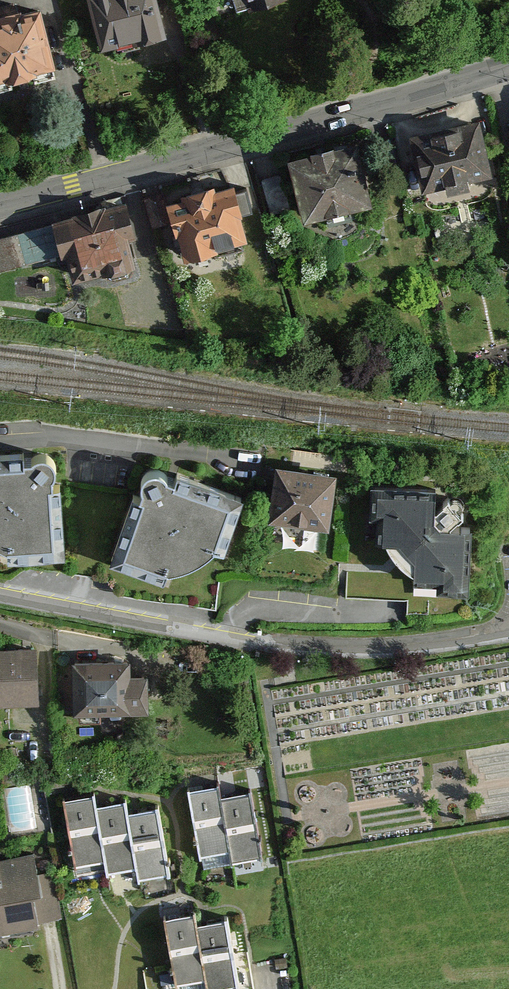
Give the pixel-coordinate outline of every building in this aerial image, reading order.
[(105,51),(167,35),(157,0),(91,0),(105,51)] [(253,10),(283,0),(250,0),(253,10)] [(59,68),(42,8),(0,20),(0,85),(59,68)] [(415,130),(425,186),(492,173),(482,118),(415,130)] [(288,155),(304,217),(373,200),(357,137),(288,155)] [(169,192),(187,255),(249,237),(232,175),(169,192)] [(0,236),(0,268),(66,251),(73,278),(134,262),(127,236),(137,233),(129,203),(0,236)] [(67,564),(64,464),(0,465),(0,549),(3,551),(2,565),(67,564)] [(339,475),(282,468),(275,521),(332,528),(339,475)] [(153,470),(113,566),(168,582),(224,552),(243,499),(153,470)] [(440,487),(380,486),(379,544),(402,543),(421,559),(420,586),(474,587),(475,531),(440,531),(440,487)] [(41,703),(40,649),(0,650),(0,704),(41,703)] [(76,708),(76,715),(152,715),(153,679),(134,679),(134,663),(76,662),(76,681),(64,680),(64,709),(76,708)] [(193,792),(207,865),(236,860),(239,873),(267,867),(254,800),(228,805),(225,786),(193,792)] [(69,800),(79,863),(104,858),(106,869),(138,863),(141,882),(171,877),(160,814),(133,819),(130,805),(101,810),(99,795),(69,800)] [(62,921),(53,876),(38,879),(34,856),(0,862),(0,933),(62,921)] [(177,983),(207,978),(209,988),(240,988),(229,925),(203,929),(200,913),(166,919),(177,983)]
